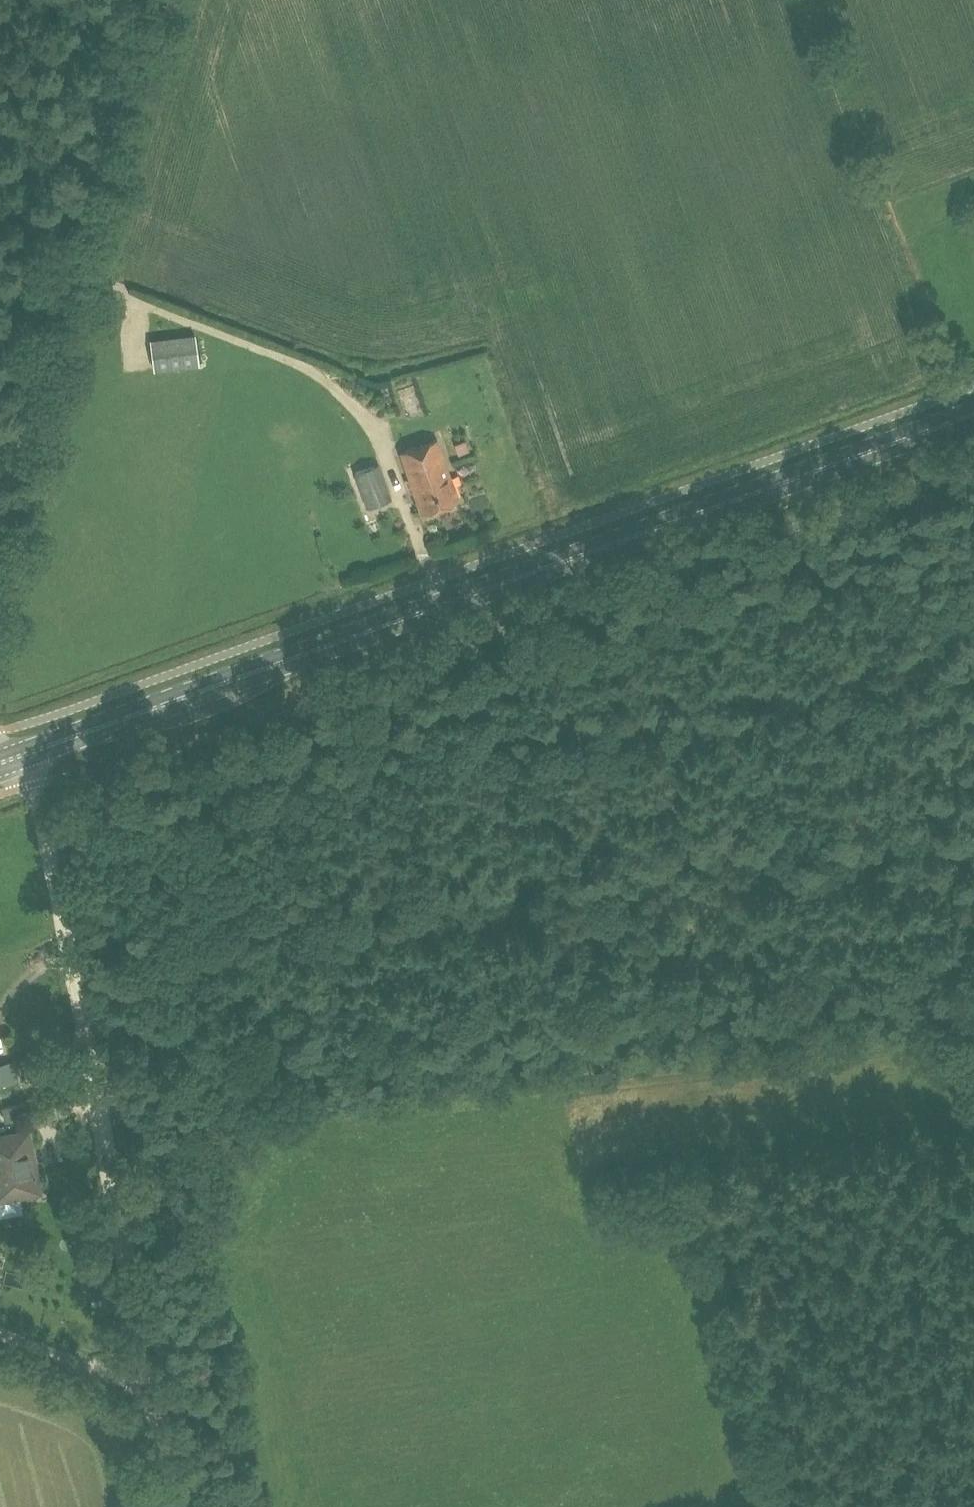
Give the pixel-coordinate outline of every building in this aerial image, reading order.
[(197,365),(194,335),(150,340),(154,370),(197,365)] [(455,444),(458,454),(471,449),(467,439),(455,444)] [(421,516),(459,502),(437,440),(399,453),(421,516)] [(373,466),(354,473),(366,508),(385,502),(373,466)] [(18,1081),(13,1061),(0,1064),(0,1084),(18,1081)] [(4,1107),(6,1119),(23,1116),(21,1104),(4,1107)] [(0,1137),(0,1197),(39,1191),(29,1132),(0,1137)]
